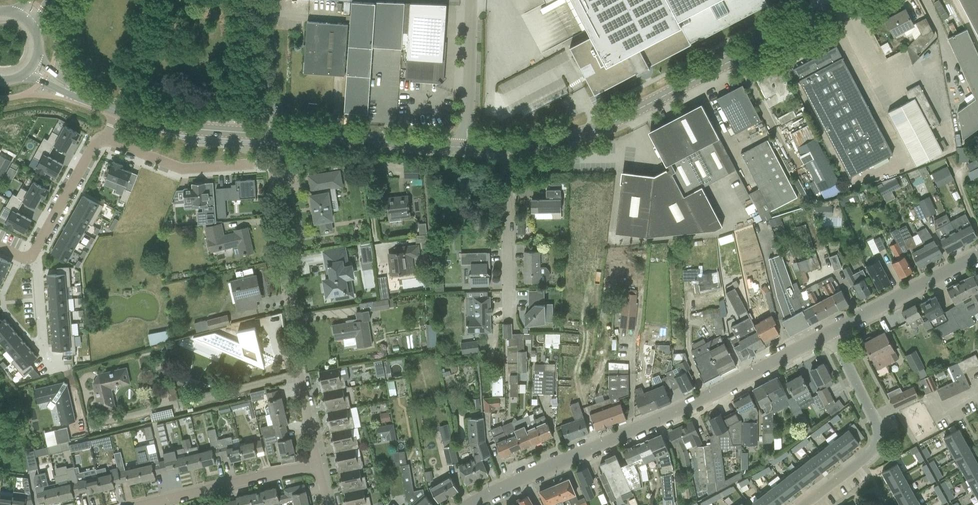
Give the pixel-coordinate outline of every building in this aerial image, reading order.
[(575,6),(576,7),(579,13),(579,14),(583,20),(583,21),(586,27),(591,36),(570,47),(580,67),(579,68),(580,68),(584,75),(583,76),(584,76),(585,76),(590,86),(594,94),(636,72),(637,74),(650,67),(649,66),(692,43),(691,42),(699,38),(699,39),(768,3),(766,0),(572,0),(575,6)] [(977,36),(977,0),(959,0),(977,36)] [(347,75),(344,113),(367,114),(370,77),(372,47),(382,48),(401,49),(403,33),(405,3),(395,2),(385,2),(375,2),(375,3),(352,1),(349,45),(347,75)] [(403,33),(401,49),(408,50),(406,79),(412,80),(438,82),(442,78),(445,42),(446,12),(447,4),(405,3),(403,33)] [(893,16),(886,20),(894,35),(894,36),(904,31),(906,35),(911,33),(915,39),(908,46),(916,54),(934,35),(932,30),(926,18),(913,25),(906,11),(894,17),(893,16)] [(304,73),(301,111),(342,113),(345,76),(348,24),(307,22),(304,73)] [(971,38),(967,29),(948,38),(975,99),(957,112),(963,139),(977,128),(977,54),(971,38)] [(547,48),(542,33),(534,36),(539,51),(547,48)] [(849,177),(893,154),(836,47),(793,69),(849,177)] [(555,57),(501,81),(505,90),(559,66),(555,57)] [(794,95),(791,90),(778,66),(771,70),(772,72),(756,80),(765,97),(777,91),(782,100),(793,95),(794,95)] [(536,110),(570,89),(562,76),(549,84),(554,92),(533,105),(536,110)] [(735,134),(761,120),(742,85),(717,98),(735,134)] [(909,101),(887,112),(892,121),(915,166),(942,152),(937,143),(931,130),(940,125),(919,85),(909,90),(909,91),(908,96),(907,96),(909,101)] [(655,177),(623,173),(616,232),(647,236),(715,230),(722,226),(702,187),(736,170),(702,105),(684,114),(683,112),(679,114),(680,117),(650,132),(670,169),(655,177)] [(778,118),(781,125),(796,117),(793,110),(778,118)] [(808,125),(790,134),(797,147),(815,180),(820,191),(821,192),(838,182),(815,138),(808,125)] [(44,138),(40,144),(51,151),(55,145),(67,151),(72,142),(75,143),(80,134),(65,126),(59,135),(52,132),(48,140),(44,138)] [(760,216),(797,197),(767,140),(741,154),(759,189),(749,194),(760,216)] [(40,144),(33,157),(40,161),(36,169),(45,174),(46,171),(56,177),(63,165),(48,156),(51,151),(40,144)] [(968,161),(968,150),(967,147),(956,147),(957,153),(959,153),(960,161),(968,161)] [(11,161),(0,155),(0,181),(11,161)] [(976,160),(966,165),(970,172),(977,168),(977,164),(976,160)] [(113,161),(107,177),(127,185),(132,172),(122,168),(123,165),(113,161)] [(12,163),(3,179),(10,183),(17,171),(16,170),(18,166),(12,163)] [(404,179),(418,179),(418,165),(404,164),(404,179)] [(932,174),(937,183),(952,176),(947,166),(932,174)] [(925,167),(920,170),(922,176),(928,173),(925,167)] [(909,172),(913,185),(923,181),(919,169),(909,172)] [(342,186),(339,171),(309,176),(311,192),(313,191),(313,195),(312,195),(311,195),(313,205),(310,205),(311,213),(314,213),(316,222),(320,221),(322,232),(326,231),(326,232),(329,232),(328,231),(332,230),(330,220),(331,219),(332,220),(332,219),(331,211),(333,210),(331,201),(329,201),(327,189),(342,186)] [(800,195),(804,203),(810,201),(798,178),(793,181),(800,195)] [(231,187),(216,188),(218,218),(227,218),(225,200),(231,199),(231,191),(239,190),(239,199),(248,198),(255,198),(256,201),(256,200),(255,179),(235,181),(236,184),(236,186),(232,186),(232,184),(231,184),(231,187)] [(881,183),(878,185),(883,195),(900,186),(896,179),(883,186),(881,183)] [(13,194),(9,200),(20,207),(23,201),(35,207),(41,198),(44,199),(49,190),(34,182),(28,192),(21,188),(16,196),(13,194)] [(198,213),(199,225),(216,223),(214,192),(206,193),(205,183),(192,184),(193,189),(184,190),(184,202),(194,202),(194,205),(203,205),(204,212),(198,213)] [(122,196),(120,200),(127,203),(128,199),(131,191),(125,189),(122,196)] [(550,199),(532,200),(532,212),(532,219),(561,218),(561,211),(561,199),(553,199),(553,197),(561,197),(561,189),(550,189),(546,190),(546,197),(550,197),(550,199)] [(83,195),(78,205),(98,216),(104,206),(83,195)] [(848,195),(839,198),(842,207),(851,203),(848,195)] [(403,217),(410,216),(407,198),(396,200),(396,197),(387,198),(390,221),(401,220),(400,212),(402,212),(403,217)] [(925,217),(934,213),(926,197),(918,201),(925,217)] [(25,233),(32,221),(17,212),(20,207),(9,200),(5,207),(12,211),(4,225),(14,230),(15,227),(25,233)] [(78,205),(73,214),(89,223),(88,224),(92,226),(98,216),(78,205)] [(823,216),(823,205),(815,205),(815,206),(811,207),(813,213),(815,213),(815,216),(823,216)] [(88,224),(89,223),(73,214),(67,224),(83,233),(88,224)] [(965,214),(950,222),(954,231),(956,230),(964,244),(977,237),(965,214)] [(780,216),(769,220),(771,227),(782,223),(780,216)] [(164,221),(161,229),(173,228),(172,220),(164,221)] [(950,222),(935,229),(947,253),(964,244),(956,230),(954,231),(950,222)] [(420,235),(427,234),(425,223),(418,224),(420,235)] [(78,242),(83,233),(67,224),(62,233),(78,242)] [(240,255),(244,254),(253,252),(251,244),(247,228),(235,231),(236,233),(223,236),(220,224),(206,228),(211,252),(238,246),(240,255)] [(916,245),(909,232),(906,226),(898,229),(902,236),(907,250),(910,248),(920,267),(933,260),(924,246),(922,242),(916,245)] [(896,242),(890,246),(895,255),(897,260),(892,262),(900,277),(912,271),(904,256),(903,253),(907,251),(907,249),(902,238),(897,228),(890,232),(896,242)] [(929,233),(927,233),(925,228),(917,232),(922,242),(924,246),(933,260),(942,255),(929,233)] [(73,251),(78,242),(62,233),(57,242),(73,251)] [(427,234),(420,235),(415,236),(416,243),(428,241),(427,234)] [(450,234),(435,235),(436,244),(452,242),(450,234)] [(880,236),(873,239),(879,251),(880,251),(885,248),(880,236)] [(872,237),(866,239),(873,254),(879,251),(873,239),(872,237)] [(67,261),(73,251),(57,242),(51,252),(67,261)] [(359,246),(361,253),(362,253),(363,260),(373,258),(370,245),(369,242),(360,244),(361,246),(359,246)] [(392,265),(390,265),(391,274),(406,273),(414,272),(412,256),(413,256),(419,256),(418,245),(395,248),(396,253),(391,254),(392,265)] [(325,292),(327,292),(327,295),(335,294),(335,292),(344,291),(344,293),(346,293),(346,292),(347,292),(346,287),(350,286),(348,277),(352,276),(350,266),(347,267),(344,249),(331,251),(334,263),(329,264),(329,265),(328,265),(328,266),(327,266),(329,280),(325,280),(325,284),(323,284),(325,292)] [(540,252),(534,252),(524,252),(525,283),(540,282),(540,252)] [(487,253),(461,253),(462,264),(464,264),(471,264),(471,272),(472,272),(472,285),(480,285),(490,285),(489,276),(488,276),(487,263),(487,253)] [(794,291),(794,290),(781,254),(769,258),(777,296),(784,319),(782,320),(790,335),(810,325),(799,304),(798,300),(794,291)] [(836,254),(829,257),(832,265),(834,270),(841,267),(836,254)] [(814,257),(807,259),(811,270),(816,269),(818,273),(821,271),(821,269),(816,256),(814,257)] [(6,275),(11,263),(0,258),(0,272),(6,275)] [(811,270),(807,259),(797,262),(804,283),(808,281),(805,273),(811,270)] [(874,267),(867,271),(869,277),(872,276),(879,288),(890,283),(883,269),(883,270),(877,259),(872,262),(874,267)] [(852,274),(848,266),(842,269),(855,293),(856,292),(860,298),(872,292),(865,278),(867,277),(862,269),(852,274)] [(57,274),(47,275),(48,288),(66,287),(71,287),(69,267),(57,268),(57,274)] [(233,289),(230,290),(233,303),(237,302),(239,311),(248,309),(257,307),(256,300),(260,298),(257,284),(258,284),(256,275),(255,275),(253,268),(236,272),(238,279),(231,280),(232,282),(233,289)] [(363,270),(367,287),(374,285),(370,269),(363,270)] [(699,269),(687,269),(687,270),(688,270),(688,281),(695,281),(699,281),(699,284),(700,292),(700,293),(720,288),(718,272),(703,274),(703,273),(699,273),(699,269)] [(604,274),(602,294),(611,295),(613,282),(611,282),(612,275),(604,274)] [(962,305),(967,315),(965,316),(967,319),(962,322),(965,327),(968,326),(969,327),(975,324),(971,316),(973,314),(976,319),(977,320),(977,321),(977,307),(977,306),(977,295),(977,293),(977,292),(977,287),(973,275),(964,280),(971,295),(967,298),(969,302),(962,305)] [(831,276),(824,279),(826,284),(831,294),(839,309),(848,304),(841,289),(836,292),(831,282),(834,280),(831,276)] [(824,279),(818,282),(820,287),(822,286),(827,297),(821,300),(829,314),(839,309),(831,294),(826,284),(824,279)] [(960,282),(946,288),(955,306),(956,306),(957,308),(962,305),(969,302),(967,298),(971,295),(964,280),(960,282)] [(811,286),(806,288),(810,299),(812,305),(819,319),(829,314),(821,300),(818,302),(813,290),(811,286)] [(66,287),(48,288),(49,300),(67,299),(66,287)] [(769,289),(764,293),(769,313),(775,311),(769,287),(767,288),(769,289)] [(727,293),(726,293),(738,315),(739,315),(747,311),(746,310),(740,298),(735,288),(727,293)] [(803,302),(801,298),(801,297),(802,296),(799,289),(794,291),(798,300),(799,304),(810,325),(819,319),(812,305),(810,299),(803,302)] [(529,310),(525,315),(525,325),(533,325),(537,322),(545,322),(552,322),(552,304),(545,304),(544,291),(539,291),(529,292),(529,304),(532,307),(529,310)] [(957,323),(950,309),(944,312),(935,296),(921,304),(929,319),(933,326),(935,332),(937,331),(941,337),(959,328),(960,327),(957,323)] [(474,316),(466,317),(467,333),(473,333),(483,332),(491,332),(491,324),(490,314),(490,308),(490,297),(480,297),(474,297),(474,316)] [(68,311),(67,299),(49,300),(50,313),(68,311)] [(390,308),(388,299),(373,301),(375,311),(390,308)] [(723,299),(718,302),(721,317),(727,316),(723,299)] [(622,303),(619,328),(635,329),(637,304),(622,303)] [(915,305),(902,312),(907,322),(909,321),(912,328),(922,323),(923,322),(920,316),(920,315),(915,305)] [(956,306),(955,306),(950,309),(957,323),(960,327),(959,328),(960,330),(965,327),(962,322),(967,319),(965,316),(967,315),(962,305),(957,308),(956,306)] [(722,324),(719,308),(702,311),(704,319),(713,318),(716,335),(724,335),(723,324),(722,324)] [(333,326),(331,326),(333,334),(334,334),(335,339),(344,338),(345,345),(356,343),(357,347),(371,345),(367,319),(370,319),(369,312),(368,311),(368,310),(361,311),(356,312),(357,318),(346,320),(346,322),(333,324),(333,326)] [(68,311),(50,313),(51,325),(71,323),(70,311),(68,311)] [(205,320),(194,323),(197,333),(210,329),(230,324),(227,314),(207,320),(205,321),(205,320)] [(759,321),(753,325),(764,344),(766,347),(771,344),(772,344),(770,341),(769,338),(770,337),(772,336),(773,339),(779,336),(778,333),(773,324),(776,322),(772,315),(759,321)] [(735,335),(729,338),(741,361),(743,360),(744,360),(746,359),(746,358),(748,357),(750,356),(751,357),(755,355),(754,354),(755,353),(766,347),(764,344),(753,325),(749,317),(731,327),(735,335)] [(4,319),(2,321),(0,323),(0,340),(13,329),(4,319)] [(923,322),(922,323),(925,327),(926,330),(933,326),(929,319),(923,322)] [(71,323),(51,325),(52,337),(72,336),(72,335),(71,323)] [(517,333),(512,333),(512,324),(503,324),(503,334),(503,338),(509,338),(509,345),(517,345),(517,333)] [(215,333),(193,338),(203,342),(203,341),(215,346),(214,347),(222,350),(222,349),(242,357),(242,359),(246,361),(247,360),(255,364),(264,368),(261,352),(257,343),(255,327),(238,331),(238,335),(240,344),(215,333)] [(21,338),(13,329),(0,340),(0,342),(7,350),(21,338)] [(168,330),(148,334),(150,345),(171,341),(168,330)] [(436,330),(426,331),(427,347),(437,346),(436,330)] [(884,332),(874,337),(888,364),(891,362),(898,359),(884,332)] [(523,334),(523,333),(517,333),(517,345),(518,372),(527,372),(526,352),(523,352),(523,343),(523,339),(523,334)] [(545,334),(545,344),(560,344),(560,334),(545,334)] [(72,336),(52,337),(53,350),(63,350),(63,355),(72,355),(76,355),(74,335),(72,335),(72,336)] [(720,335),(700,346),(691,350),(695,357),(693,358),(696,364),(695,365),(700,374),(699,374),(703,382),(736,366),(720,335)] [(865,342),(864,343),(874,362),(875,362),(878,369),(888,364),(874,337),(872,338),(871,337),(869,336),(865,339),(864,340),(865,342)] [(15,359),(29,348),(21,338),(7,350),(15,359)] [(477,341),(462,343),(463,353),(478,351),(477,341)] [(933,347),(943,364),(951,360),(942,343),(933,347)] [(15,359),(11,362),(24,377),(34,368),(30,364),(37,357),(29,348),(15,359)] [(905,355),(913,373),(924,368),(915,350),(905,355)] [(670,360),(666,372),(667,376),(673,390),(679,386),(682,391),(695,386),(691,379),(692,378),(688,370),(690,369),(686,361),(687,360),(685,353),(673,354),(674,364),(678,364),(679,366),(682,373),(676,376),(672,369),(672,370),(671,360),(670,360)] [(972,356),(957,363),(958,364),(963,374),(977,367),(977,366),(977,360),(975,354),(972,356)] [(833,384),(823,364),(810,370),(820,390),(817,391),(818,394),(825,407),(830,416),(844,406),(839,399),(835,402),(827,387),(833,384)] [(963,374),(958,364),(951,368),(956,380),(959,379),(964,377),(963,374)] [(99,374),(92,384),(99,412),(116,408),(111,388),(130,383),(126,368),(99,374)] [(338,368),(329,369),(319,372),(321,380),(319,381),(321,393),(323,392),(342,389),(346,388),(344,376),(340,376),(338,368)] [(444,369),(442,369),(443,377),(451,375),(450,371),(445,372),(444,369)] [(544,394),(544,370),(535,369),(534,393),(544,394)] [(608,369),(608,374),(608,395),(612,404),(607,405),(614,424),(627,419),(619,398),(629,394),(628,374),(628,369),(608,369)] [(554,370),(544,370),(544,394),(554,394),(554,370)] [(590,387),(596,387),(598,372),(592,372),(590,387)] [(492,395),(503,395),(503,375),(492,375),(492,395)] [(518,375),(511,375),(509,375),(510,396),(518,396),(518,392),(518,384),(518,375)] [(652,384),(653,387),(654,389),(647,391),(651,400),(654,399),(658,407),(671,401),(666,390),(672,387),(673,390),(667,376),(660,379),(659,375),(652,378),(652,384)] [(810,394),(809,392),(801,375),(786,383),(793,396),(796,401),(810,394)] [(928,376),(919,380),(922,385),(926,394),(937,389),(931,375),(928,376)] [(964,377),(959,379),(964,391),(970,388),(965,376),(964,377)] [(777,377),(762,384),(772,401),(777,398),(780,403),(786,400),(788,399),(786,394),(777,377)] [(959,379),(956,380),(953,381),(959,393),(964,391),(959,379)] [(394,380),(387,381),(390,396),(397,394),(394,380)] [(67,385),(68,384),(64,381),(63,382),(35,388),(38,404),(52,401),(56,403),(57,410),(57,425),(76,421),(67,385)] [(959,393),(953,381),(948,384),(953,396),(959,393)] [(772,401),(762,384),(753,390),(765,412),(761,414),(762,416),(763,443),(774,443),(773,415),(772,415),(772,401)] [(953,396),(948,384),(943,386),(948,398),(953,396)] [(914,386),(902,392),(907,402),(919,397),(914,386)] [(948,398),(943,386),(937,389),(942,401),(944,400),(948,398)] [(641,387),(634,389),(637,396),(635,397),(638,404),(634,406),(635,416),(642,413),(642,414),(658,407),(654,399),(651,400),(647,391),(643,393),(641,387)] [(167,389),(169,401),(177,399),(175,388),(167,389)] [(342,389),(323,392),(325,400),(323,401),(325,413),(328,412),(350,408),(348,396),(344,397),(342,389)] [(267,394),(270,408),(265,409),(266,415),(271,413),(285,410),(281,397),(278,397),(277,390),(266,392),(266,393),(267,394)] [(251,394),(252,400),(263,398),(262,395),(261,392),(251,394)] [(757,413),(759,413),(748,392),(733,400),(740,414),(741,413),(744,418),(744,444),(757,444),(757,422),(757,413)] [(907,402),(902,392),(890,397),(895,408),(907,402)] [(825,407),(818,394),(812,397),(819,410),(825,407)] [(483,398),(484,411),(494,411),(494,407),(500,406),(499,397),(483,398)] [(471,408),(480,408),(480,398),(471,398),(471,408)] [(251,400),(231,404),(232,411),(247,408),(249,407),(252,418),(255,417),(253,407),(251,400)] [(600,401),(587,405),(596,430),(614,424),(607,405),(602,407),(600,401)] [(575,420),(561,425),(566,440),(589,433),(579,402),(570,405),(575,420)] [(230,405),(220,407),(221,413),(231,411),(230,405)] [(350,408),(328,412),(329,421),(327,421),(330,433),(332,433),(350,429),(355,428),(350,408)] [(800,409),(793,412),(804,435),(811,430),(800,409)] [(288,423),(285,410),(271,413),(276,434),(282,432),(281,425),(288,423)] [(713,425),(710,427),(714,435),(710,436),(711,446),(717,490),(741,477),(741,472),(725,480),(723,465),(721,449),(741,449),(741,419),(736,411),(722,418),(721,414),(710,419),(713,425)] [(380,414),(381,423),(390,421),(389,412),(380,414)] [(529,415),(521,418),(533,444),(543,440),(534,419),(531,421),(529,415)] [(553,436),(547,421),(544,415),(534,419),(543,440),(553,436)] [(840,419),(837,415),(829,421),(832,425),(840,419)] [(469,443),(475,459),(459,465),(461,473),(465,484),(488,475),(482,459),(491,455),(485,442),(483,417),(467,419),(469,443)] [(514,417),(511,423),(513,426),(522,449),(533,444),(521,418),(517,420),(516,418),(514,417)] [(692,421),(679,427),(681,431),(680,432),(682,436),(681,436),(684,442),(689,440),(693,448),(701,443),(698,436),(692,421)] [(511,422),(501,426),(503,431),(512,453),(513,453),(522,449),(513,426),(511,423),(511,422)] [(157,424),(160,438),(167,436),(163,423),(157,424)] [(826,423),(818,429),(821,433),(829,428),(826,423)] [(842,432),(838,435),(849,450),(859,443),(858,442),(864,437),(853,423),(847,428),(848,430),(843,433),(842,432)] [(387,440),(396,438),(393,424),(377,427),(379,437),(386,436),(387,440)] [(496,427),(490,430),(492,436),(502,458),(503,458),(503,457),(505,458),(511,456),(511,454),(512,453),(512,454),(512,453),(503,431),(501,426),(500,425),(496,427)] [(146,439),(153,437),(151,426),(144,428),(146,439)] [(68,441),(70,441),(67,427),(53,431),(54,434),(56,444),(68,441)] [(679,427),(668,432),(675,447),(677,446),(680,453),(683,466),(690,464),(687,450),(686,449),(684,442),(681,436),(682,436),(680,432),(681,431),(679,427)] [(207,430),(211,449),(199,452),(202,465),(216,462),(214,456),(221,454),(218,440),(215,429),(207,430)] [(350,429),(332,433),(334,441),(331,441),(334,453),(336,453),(355,449),(359,448),(356,436),(352,437),(350,429)] [(821,433),(818,429),(810,435),(813,439),(821,433)] [(948,450),(965,440),(959,429),(944,438),(947,443),(945,444),(948,450)] [(276,434),(263,437),(266,448),(273,447),(272,443),(278,442),(281,455),(294,452),(291,437),(284,439),(282,432),(276,434)] [(454,445),(453,445),(450,432),(442,434),(443,440),(442,441),(447,465),(458,462),(454,445)] [(661,434),(648,439),(654,454),(656,459),(660,475),(673,473),(669,452),(661,434)] [(834,440),(829,444),(840,458),(849,450),(838,435),(833,439),(834,440)] [(218,440),(221,454),(228,452),(230,461),(243,458),(240,445),(233,446),(231,437),(218,440)] [(806,437),(799,443),(802,447),(809,442),(806,437)] [(101,438),(90,440),(91,446),(103,444),(101,438)] [(198,446),(191,448),(189,438),(182,440),(184,448),(189,469),(202,465),(199,452),(198,446)] [(654,454),(648,439),(636,444),(642,459),(644,464),(656,459),(654,454)] [(261,440),(240,445),(243,458),(257,455),(256,453),(264,451),(261,440)] [(965,440),(948,450),(951,454),(952,453),(956,459),(971,451),(965,440)] [(56,444),(48,446),(50,454),(63,451),(61,443),(56,444)] [(69,446),(70,449),(71,452),(82,450),(81,443),(69,446)] [(802,447),(799,443),(791,449),(794,453),(802,447)] [(148,444),(134,448),(137,460),(139,467),(142,480),(143,483),(149,481),(149,478),(155,477),(155,475),(154,470),(161,468),(159,461),(157,451),(150,453),(148,444)] [(627,461),(620,464),(631,490),(642,487),(642,481),(640,471),(640,470),(639,467),(645,464),(644,464),(642,459),(636,444),(623,450),(627,461)] [(840,458),(829,444),(824,448),(823,446),(819,450),(830,465),(840,458)] [(711,446),(695,448),(699,484),(706,484),(708,495),(717,490),(711,446)] [(926,447),(921,450),(926,459),(930,456),(926,447)] [(184,448),(175,450),(163,453),(167,467),(174,465),(175,472),(189,469),(184,448)] [(355,449),(336,453),(338,461),(336,461),(338,473),(340,473),(359,469),(359,470),(363,469),(360,456),(356,457),(355,449)] [(34,450),(25,452),(28,470),(37,468),(38,468),(34,450)] [(785,450),(778,455),(781,460),(786,456),(788,454),(785,450)] [(815,455),(810,458),(821,472),(830,465),(819,450),(814,453),(815,455)] [(398,452),(399,462),(400,465),(406,497),(412,504),(434,504),(424,494),(418,500),(412,493),(414,491),(409,464),(406,464),(404,451),(398,452)] [(924,460),(919,451),(914,454),(919,463),(924,460)] [(977,461),(971,451),(956,459),(958,464),(957,465),(960,470),(977,461)] [(398,452),(391,453),(394,466),(400,465),(399,462),(398,452)] [(122,471),(118,453),(114,454),(117,467),(118,472),(122,471)] [(633,493),(631,490),(620,464),(617,457),(616,457),(615,455),(616,455),(616,454),(615,454),(614,454),(614,455),(607,458),(606,457),(606,458),(605,459),(607,459),(608,461),(600,464),(603,472),(600,473),(610,495),(613,494),(615,498),(621,495),(622,498),(623,498),(624,498),(624,497),(631,494),(632,495),(632,494),(633,493)] [(775,457),(770,461),(773,466),(781,460),(778,455),(775,457)] [(821,472),(810,458),(805,462),(804,461),(800,464),(811,479),(821,472)] [(933,471),(938,469),(933,460),(929,463),(933,471)] [(960,470),(962,475),(964,474),(967,480),(977,474),(977,463),(977,461),(960,470)] [(811,479),(800,464),(795,468),(796,469),(791,473),(802,487),(811,479)] [(902,468),(900,469),(897,464),(882,472),(888,483),(905,474),(902,468)] [(926,475),(931,473),(926,464),(921,467),(926,475)] [(84,477),(83,473),(83,472),(80,473),(78,467),(74,468),(79,488),(86,487),(88,493),(101,490),(98,476),(91,478),(90,475),(84,477)] [(96,469),(98,476),(101,490),(115,486),(113,479),(120,478),(117,467),(110,469),(111,474),(107,475),(106,467),(96,469)] [(122,471),(118,472),(120,478),(127,476),(128,481),(128,483),(142,480),(139,467),(122,471)] [(594,497),(589,483),(593,481),(587,467),(576,471),(583,486),(581,486),(587,500),(594,497)] [(769,467),(761,471),(763,476),(771,471),(769,467)] [(79,488),(74,468),(66,469),(67,473),(55,476),(57,486),(60,500),(62,499),(63,501),(68,500),(67,498),(74,496),(73,494),(80,492),(79,488)] [(359,469),(340,473),(342,481),(340,482),(342,494),(345,493),(363,489),(363,490),(367,489),(364,477),(360,477),(359,470),(359,469)] [(938,469),(933,471),(938,480),(943,477),(938,469)] [(763,476),(761,471),(751,476),(754,481),(763,476)] [(802,487),(791,473),(786,477),(785,475),(780,479),(792,494),(802,487)] [(931,473),(926,475),(923,477),(926,482),(929,481),(931,483),(935,481),(931,473)] [(905,474),(888,483),(894,493),(909,485),(906,479),(907,478),(905,474)] [(967,480),(961,483),(967,494),(972,491),(977,487),(977,474),(967,480)] [(13,496),(14,492),(0,491),(2,476),(0,475),(0,504),(12,504),(13,496)] [(671,476),(660,478),(663,504),(674,504),(671,476)] [(12,504),(27,504),(33,504),(30,493),(28,478),(23,477),(25,492),(14,491),(14,492),(13,496),(12,504)] [(450,477),(430,489),(438,502),(458,491),(450,477)] [(738,483),(741,488),(750,483),(747,478),(738,483)] [(57,486),(44,490),(42,479),(37,480),(36,491),(37,498),(45,496),(47,503),(60,500),(57,486)] [(556,484),(565,504),(587,504),(584,497),(578,500),(569,479),(556,484)] [(792,494),(780,479),(776,482),(777,484),(772,487),(783,501),(792,494)] [(945,492),(950,490),(945,481),(940,484),(945,492)] [(556,484),(540,491),(544,502),(545,504),(565,504),(556,484)] [(909,485),(894,493),(900,504),(916,494),(914,489),(912,490),(909,485)] [(938,496),(942,494),(938,485),(933,487),(938,496)] [(285,494),(278,496),(276,487),(263,491),(266,504),(273,502),(274,504),(280,504),(280,503),(287,502),(285,494)] [(305,490),(294,493),(292,487),(284,489),(285,494),(287,502),(288,501),(287,500),(293,499),(295,504),(304,504),(309,504),(309,503),(311,502),(309,496),(307,496),(305,490)] [(720,493),(722,498),(733,492),(730,487),(720,493)] [(761,493),(771,504),(777,504),(783,501),(772,487),(767,491),(766,489),(761,493)] [(345,493),(346,501),(344,502),(345,504),(370,504),(369,497),(365,497),(363,490),(363,489),(345,493)] [(954,498),(950,490),(945,492),(949,501),(954,498)] [(263,491),(249,494),(252,504),(261,504),(266,504),(263,491)] [(720,493),(709,498),(712,503),(722,498),(720,493)] [(761,493),(757,496),(758,498),(752,502),(755,504),(771,504),(761,493)] [(249,494),(236,497),(237,499),(238,504),(233,504),(252,504),(249,494)] [(900,504),(920,504),(917,500),(919,499),(916,494),(900,504)] [(947,502),(942,494),(938,496),(942,504),(947,502)] [(533,504),(528,496),(520,500),(519,499),(512,503),(513,504),(512,504),(533,504)]
